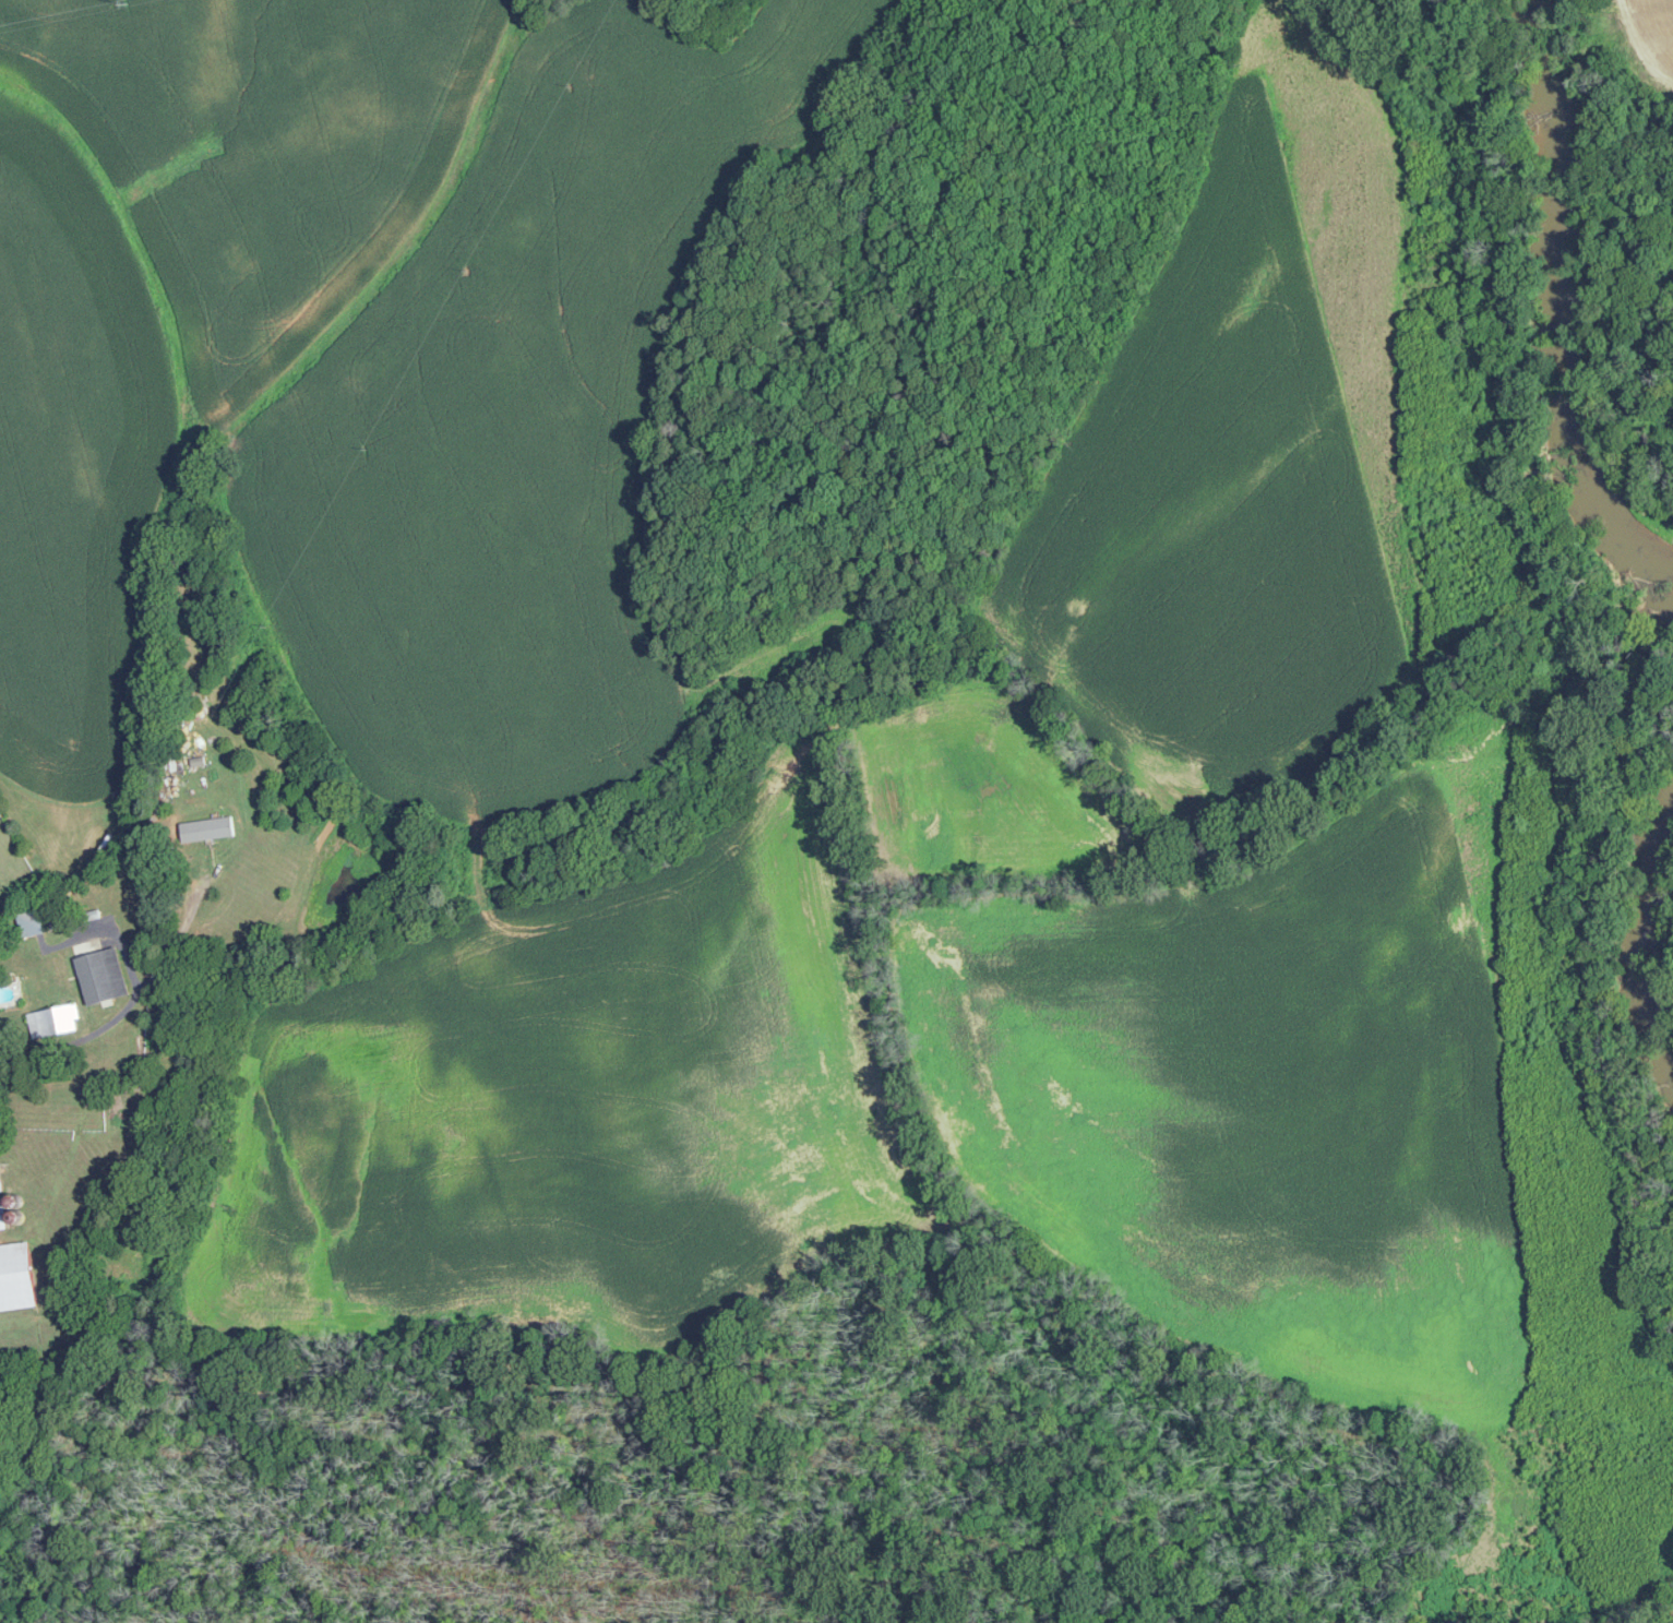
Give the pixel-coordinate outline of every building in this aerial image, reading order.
[(234,838),(232,818),(180,822),(182,842),(234,838)] [(16,913),(24,939),(44,933),(35,906),(16,913)] [(75,959),(87,1006),(128,996),(116,949),(75,959)] [(32,1040),(78,1031),(73,1005),(27,1014),(32,1040)] [(28,1243),(0,1246),(0,1312),(36,1308),(28,1243)]
